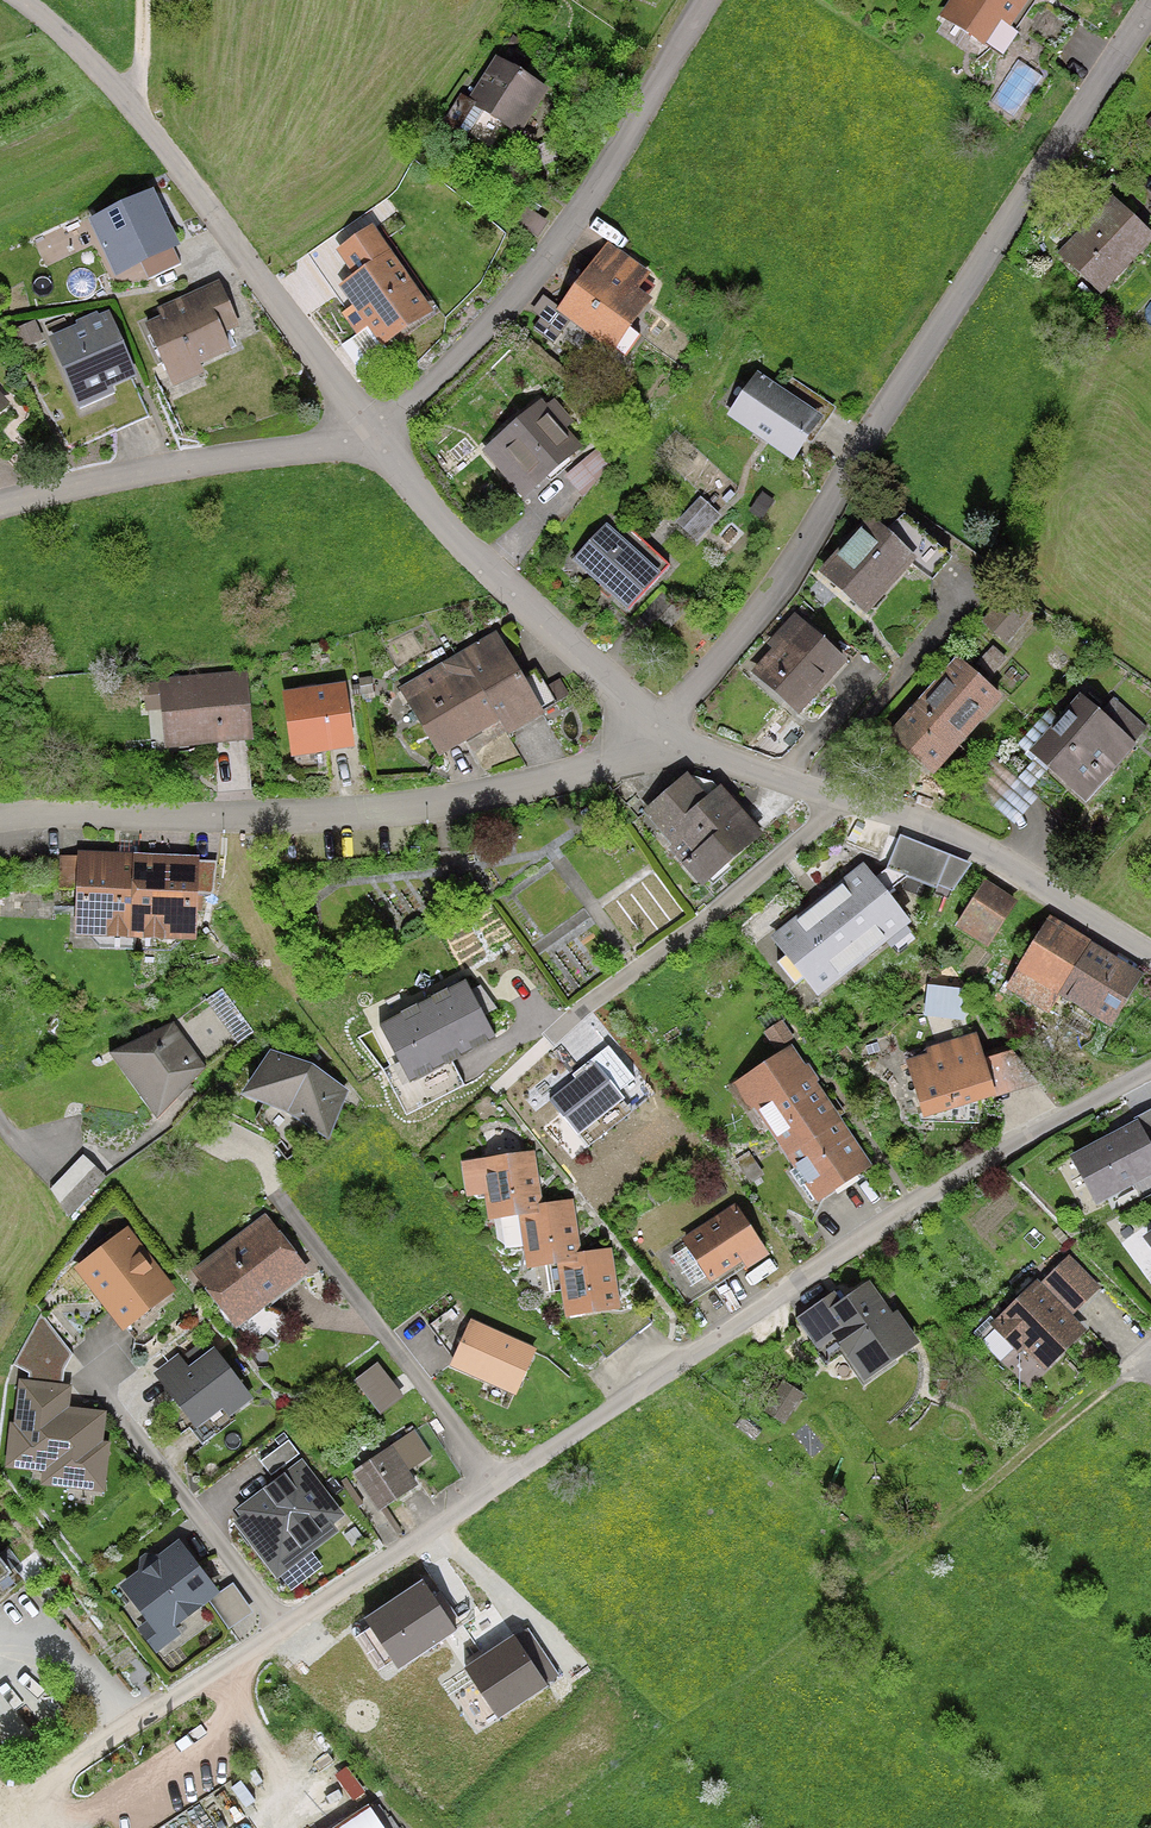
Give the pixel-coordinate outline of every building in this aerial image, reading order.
[(948,16),(996,47),(1026,0),(958,0),(948,16)] [(545,92),(496,62),(458,122),(487,141),(500,120),(520,133),(545,92)] [(174,246),(151,196),(93,223),(116,273),(174,246)] [(1113,204),(1066,254),(1105,290),(1150,240),(1150,239),(1113,204)] [(383,346),(429,316),(373,233),(341,254),(360,281),(346,290),(383,346)] [(614,346),(646,303),(630,291),(641,276),(610,252),(566,310),(614,346)] [(168,321),(152,328),(174,382),(196,373),(192,363),(225,350),(217,330),(232,325),(217,288),(164,310),(168,321)] [(130,375),(107,319),(54,340),(80,404),(110,392),(107,384),(130,375)] [(35,322),(11,332),(19,351),(43,342),(35,322)] [(821,420),(759,378),(732,417),(794,459),(821,420)] [(578,445),(540,402),(485,451),(523,494),(578,445)] [(595,451),(567,474),(583,493),(611,469),(595,451)] [(762,494),(750,512),(763,521),(775,502),(762,494)] [(700,499),(676,524),(696,544),(721,519),(700,499)] [(906,516),(886,538),(915,566),(934,583),(955,561),(906,516)] [(886,538),(874,527),(828,576),(869,615),(915,566),(886,538)] [(657,577),(607,530),(577,561),(628,609),(657,577)] [(1011,595),(983,623),(1004,644),(1032,616),(1011,595)] [(802,627),(760,675),(801,711),(843,663),(802,627)] [(537,715),(495,641),(407,690),(441,752),(503,718),(510,730),(537,715)] [(1000,701),(960,665),(894,738),(934,774),(1000,701)] [(243,679),(165,685),(170,747),(247,741),(243,679)] [(372,679),(359,681),(361,697),(375,695),(372,679)] [(343,690),(287,698),(295,756),(351,748),(343,690)] [(1102,715),(1084,700),(1035,756),(1088,801),(1137,745),(1134,743),(1102,715)] [(1114,701),(1102,715),(1134,743),(1146,729),(1114,701)] [(710,806),(687,781),(647,816),(707,883),(757,839),(720,797),(710,806)] [(958,861),(903,841),(891,873),(945,894),(958,861)] [(195,944),(198,858),(78,854),(78,859),(77,893),(76,940),(195,944)] [(77,893),(78,859),(59,858),(58,893),(77,893)] [(908,927),(864,872),(778,940),(822,995),(908,927)] [(1014,903),(988,887),(963,929),(990,945),(1014,903)] [(1114,1023),(1141,977),(1053,926),(1026,972),(1114,1023)] [(493,1036),(465,982),(384,1025),(412,1078),(493,1036)] [(930,987),(926,1019),(967,1024),(970,992),(930,987)] [(785,1022),(764,1035),(774,1052),(795,1039),(785,1022)] [(201,1071),(171,1029),(114,1058),(158,1118),(201,1071)] [(988,1063),(979,1034),(927,1050),(929,1056),(909,1062),(925,1112),(996,1090),(988,1063)] [(869,1169),(791,1053),(741,1087),(819,1203),(869,1169)] [(1015,1054),(988,1063),(996,1090),(925,1112),(927,1120),(1039,1086),(1015,1054)] [(313,1072),(272,1058),(246,1102),(290,1114),(329,1143),(345,1095),(313,1072)] [(622,1097),(596,1065),(552,1100),(578,1132),(622,1097)] [(1150,1146),(1150,1111),(1136,1120),(1138,1122),(1150,1146)] [(1138,1122),(1073,1158),(1101,1208),(1150,1180),(1150,1146),(1138,1122)] [(750,1153),(735,1162),(750,1185),(765,1176),(750,1153)] [(83,1157),(51,1190),(68,1219),(107,1179),(83,1157)] [(569,1317),(617,1311),(610,1257),(578,1261),(572,1208),(539,1213),(532,1161),(487,1167),(494,1221),(523,1217),(530,1269),(563,1265),(569,1317)] [(763,1253),(736,1211),(688,1242),(715,1283),(763,1253)] [(303,1273),(270,1229),(203,1279),(236,1323),(303,1273)] [(171,1292),(126,1235),(79,1273),(123,1330),(171,1292)] [(1072,1261),(1042,1288),(1071,1318),(1100,1290),(1072,1261)] [(1042,1288),(1038,1284),(994,1327),(1042,1376),(1086,1334),(1071,1318),(1042,1288)] [(913,1349),(872,1291),(842,1313),(834,1301),(803,1324),(821,1348),(836,1338),(867,1382),(913,1349)] [(534,1349),(471,1321),(452,1364),(515,1392),(534,1349)] [(244,1401),(213,1357),(169,1387),(201,1432),(244,1401)] [(377,1365),(353,1383),(379,1416),(403,1398),(377,1365)] [(783,1385),(765,1416),(786,1428),(804,1398),(783,1385)] [(67,1392),(22,1386),(16,1431),(12,1431),(7,1467),(48,1472),(47,1484),(100,1491),(105,1450),(97,1449),(101,1418),(64,1414),(67,1392)] [(428,1457),(414,1436),(373,1465),(398,1500),(416,1488),(406,1473),(428,1457)] [(289,1442),(232,1485),(244,1500),(301,1457),(289,1442)] [(340,1522),(300,1471),(238,1518),(278,1570),(340,1522)] [(9,1560),(0,1548),(0,1567),(9,1560)] [(214,1596),(177,1548),(125,1588),(162,1636),(214,1596)] [(453,1629),(422,1583),(368,1619),(398,1665),(453,1629)] [(544,1685),(513,1639),(468,1669),(499,1715),(544,1685)] [(368,1805),(334,1827),(383,1827),(368,1805)]
